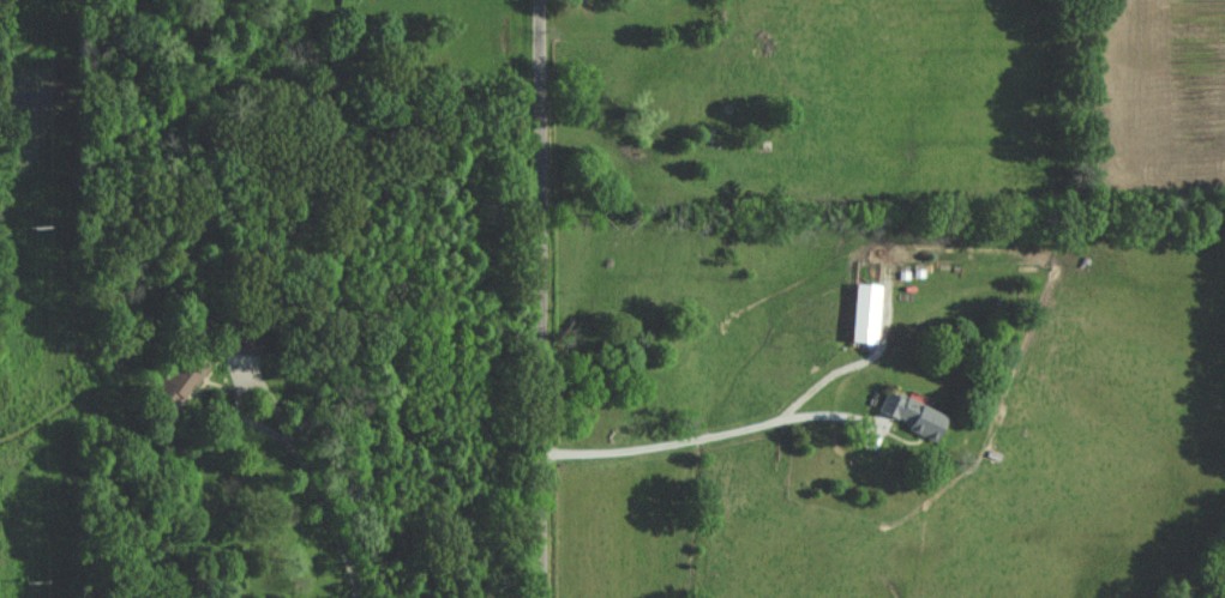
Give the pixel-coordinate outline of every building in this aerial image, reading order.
[(857,339),(881,340),(884,282),(859,281),(857,339)] [(185,396),(208,374),(193,358),(170,380),(185,396)] [(880,409),(912,421),(909,428),(942,441),(953,413),(889,387),(880,409)]
